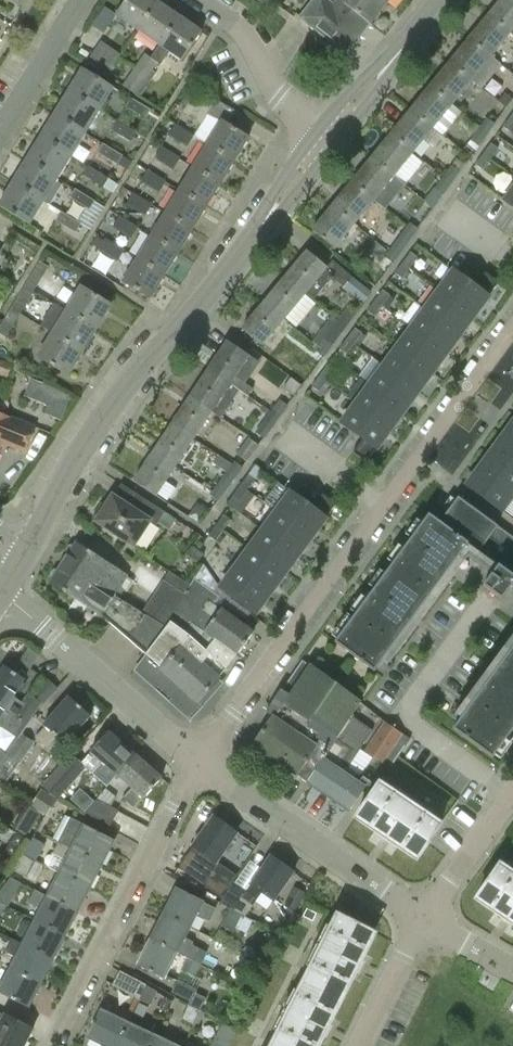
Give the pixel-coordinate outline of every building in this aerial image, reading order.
[(137,31),(157,1),(155,0),(125,0),(115,15),(137,31)] [(361,34),(319,0),(314,0),(300,18),(345,54),(361,34)] [(387,3),(383,0),(336,0),(332,5),(326,0),(319,0),(361,34),(369,24),(370,25),(387,3)] [(510,34),(512,30),(512,0),(501,0),(488,16),(510,34)] [(179,17),(157,1),(137,31),(159,46),(179,17)] [(488,16),(469,40),(500,65),(501,64),(492,56),(510,34),(488,16)] [(159,46),(151,58),(157,62),(161,65),(169,53),(181,61),(202,32),(179,17),(159,46)] [(449,64),(471,81),(481,89),(500,65),(469,40),(449,64)] [(97,62),(109,71),(110,71),(121,56),(108,46),(97,62)] [(144,54),(134,68),(141,72),(139,75),(145,80),(157,62),(151,58),(144,54)] [(449,64),(430,88),(452,105),(471,81),(449,64)] [(82,68),(68,91),(99,110),(113,87),(82,68)] [(141,72),(134,68),(122,85),(136,94),(145,80),(139,75),(141,72)] [(432,129),(452,105),(430,88),(410,112),(432,129)] [(68,91),(54,114),(85,133),(99,110),(68,91)] [(214,132),(207,144),(234,161),(248,138),(220,122),(215,118),(207,114),(212,105),(193,93),(182,112),(214,132)] [(131,97),(130,98),(124,107),(145,119),(151,109),(131,97)] [(410,112),(391,135),(413,153),(432,129),(410,112)] [(71,155),(85,133),(54,114),(40,137),(71,155)] [(503,127),(510,132),(512,128),(512,118),(511,116),(503,127)] [(477,130),(487,136),(495,124),(486,118),(477,130)] [(131,144),(137,134),(117,122),(111,132),(131,144)] [(189,149),(195,138),(177,126),(170,137),(189,149)] [(487,136),(477,130),(469,142),(478,148),(487,136)] [(391,135),(371,159),(393,177),(394,176),(398,180),(404,172),(400,169),(413,153),(391,135)] [(40,137),(26,159),(57,178),(71,155),(40,137)] [(220,184),(234,161),(207,144),(193,167),(220,184)] [(491,144),(483,154),(490,159),(498,149),(491,144)] [(118,168),(124,158),(104,146),(98,156),(118,168)] [(175,172),(181,161),(163,149),(156,160),(175,172)] [(490,159),(483,154),(475,165),(482,170),(490,159)] [(26,159),(12,182),(43,201),(57,178),(26,159)] [(352,183),(373,201),(393,177),(371,159),(352,183)] [(443,178),(452,184),(460,173),(451,166),(443,178)] [(193,167),(179,190),(206,207),(220,184),(193,167)] [(104,191),(110,181),(90,168),(83,178),(104,191)] [(161,195),(167,183),(149,172),(142,183),(161,195)] [(452,184),(443,178),(434,189),(443,196),(452,184)] [(12,182),(0,202),(0,206),(29,224),(43,201),(12,182)] [(352,183),(332,207),(354,225),(373,201),(352,183)] [(192,230),(206,207),(179,190),(165,213),(192,230)] [(91,213),(96,203),(76,191),(70,201),(91,213)] [(147,217),(153,206),(135,195),(128,206),(147,217)] [(334,250),(354,225),(332,207),(312,232),(334,250)] [(165,213),(150,236),(178,253),(192,230),(165,213)] [(77,236),(83,226),(63,214),(57,224),(77,236)] [(132,240),(139,229),(121,218),(114,229),(132,240)] [(401,234),(410,241),(420,228),(411,221),(401,234)] [(401,234),(388,251),(398,258),(410,241),(401,234)] [(164,276),(178,253),(150,236),(136,259),(164,276)] [(118,263),(125,252),(107,241),(100,252),(118,263)] [(376,287),(387,273),(398,258),(388,251),(380,245),(372,255),(382,262),(367,282),(376,287)] [(307,252),(285,278),(305,294),(305,293),(313,299),(332,276),(325,270),(326,268),(307,252)] [(403,263),(410,268),(418,257),(410,252),(403,263)] [(164,276),(136,259),(122,282),(150,299),(164,276)] [(39,261),(25,285),(34,290),(48,267),(39,261)] [(410,268),(403,263),(395,273),(402,279),(410,268)] [(454,271),(439,291),(475,317),(499,283),(486,273),(475,287),(454,271)] [(343,288),(358,300),(363,304),(371,292),(352,276),(343,288)] [(285,278),(264,304),(283,320),(305,294),(285,278)] [(20,314),(34,290),(25,285),(11,309),(20,314)] [(80,286),(66,310),(96,328),(110,305),(80,286)] [(375,301),(382,306),(390,295),(383,290),(375,301)] [(475,317),(439,291),(426,310),(461,335),(475,317)] [(382,306),(375,301),(367,311),(374,316),(382,306)] [(261,346),(283,320),(264,304),(242,330),(261,346)] [(11,309),(0,327),(0,333),(6,337),(20,314),(11,309)] [(82,352),(96,328),(66,310),(51,333),(82,352)] [(426,310),(412,328),(447,354),(461,335),(426,310)] [(331,328),(340,335),(346,327),(336,320),(331,328)] [(331,328),(321,341),(330,348),(340,335),(331,328)] [(355,328),(347,339),(354,344),(362,333),(355,328)] [(447,354),(412,328),(398,347),(433,373),(447,354)] [(82,352),(51,333),(37,357),(67,375),(82,352)] [(312,363),(274,337),(262,355),(300,381),(312,363)] [(354,344),(347,339),(339,349),(347,354),(354,344)] [(324,358),(330,348),(321,341),(314,350),(324,358)] [(229,385),(238,392),(239,390),(248,396),(253,388),(235,377),(248,357),(227,343),(208,371),(229,385)] [(419,392),(433,373),(398,347),(384,366),(419,392)] [(320,376),(327,381),(334,371),(327,366),(320,376)] [(419,392),(384,366),(370,385),(405,411),(419,392)] [(208,371),(189,399),(211,413),(212,412),(221,418),(238,392),(229,385),(208,371)] [(319,392),(327,381),(320,376),(312,387),(319,392)] [(370,385),(356,404),(391,429),(405,411),(370,385)] [(189,399),(171,426),(192,441),(211,413),(189,399)] [(279,399),(269,412),(278,419),(288,406),(279,399)] [(366,462),(391,429),(356,404),(341,423),(362,439),(353,452),(366,462)] [(3,438),(27,448),(37,423),(0,409),(0,447),(3,438)] [(278,419),(269,412),(262,423),(271,429),(278,419)] [(171,426),(152,454),(174,468),(192,441),(171,426)] [(509,429),(495,448),(512,461),(512,432),(509,429)] [(248,437),(248,438),(236,454),(247,462),(259,445),(248,437)] [(481,466),(512,490),(512,461),(495,448),(481,466)] [(174,468),(152,454),(133,482),(155,497),(174,468)] [(225,473),(234,480),(243,467),(234,461),(225,473)] [(512,497),(512,490),(481,466),(467,486),(502,512),(512,497)] [(234,480),(225,473),(216,485),(225,492),(234,480)] [(248,475),(240,486),(247,491),(255,480),(248,475)] [(225,492),(216,485),(208,496),(218,503),(225,492)] [(247,491),(240,486),(232,497),(239,502),(247,491)] [(165,512),(162,511),(135,493),(127,505),(112,495),(105,506),(101,503),(92,517),(97,519),(96,521),(134,546),(149,522),(156,526),(165,512)] [(276,512),(311,538),(336,505),(323,495),(312,509),(291,493),(276,512)] [(458,498),(440,523),(429,515),(335,643),(375,673),(462,554),(492,576),(483,587),(502,601),(510,590),(512,592),(512,538),(458,498)] [(262,531),(298,557),(311,538),(276,512),(262,531)] [(216,526),(223,531),(230,521),(223,516),(216,526)] [(216,526),(208,537),(215,542),(223,531),(216,526)] [(248,550),(284,576),(298,557),(262,531),(248,550)] [(64,563),(116,595),(128,575),(76,543),(64,563)] [(203,555),(193,548),(188,555),(198,562),(203,555)] [(284,576),(248,550),(234,569),(270,595),(284,576)] [(103,616),(146,656),(166,626),(162,624),(143,612),(116,595),(64,563),(51,583),(103,616)] [(270,595),(234,569),(220,589),(255,615),(270,595)] [(162,624),(166,618),(184,594),(163,580),(143,612),(162,624)] [(184,594),(166,618),(229,665),(253,633),(214,605),(219,598),(195,580),(184,594)] [(166,618),(162,624),(166,626),(146,656),(137,666),(188,713),(198,703),(219,680),(218,679),(229,665),(166,618)] [(457,725),(453,731),(454,731),(493,760),(512,732),(512,649),(457,725)] [(308,784),(352,717),(362,702),(311,667),(291,696),(280,689),(265,712),(274,718),(254,746),(308,784)] [(32,717),(40,705),(42,706),(57,691),(45,680),(29,697),(27,696),(22,703),(14,698),(25,681),(5,668),(0,675),(0,708),(26,726),(32,717)] [(43,726),(32,717),(26,726),(18,739),(8,754),(21,763),(36,739),(47,749),(56,738),(65,746),(90,717),(69,698),(43,726)] [(18,739),(26,726),(0,708),(0,727),(18,739)] [(308,784),(328,797),(348,768),(342,764),(367,728),(352,717),(308,784)] [(410,739),(385,722),(363,755),(388,772),(410,739)] [(102,763),(118,777),(135,756),(108,733),(81,764),(80,764),(84,768),(92,775),(102,763)] [(56,799),(84,768),(80,764),(81,764),(71,755),(42,786),(56,799)] [(135,756),(118,777),(132,789),(122,801),(133,811),(161,779),(135,756)] [(361,777),(348,768),(328,797),(348,811),(365,787),(358,782),(361,777)] [(356,817),(417,858),(439,826),(378,785),(356,817)] [(84,813),(110,826),(118,810),(97,799),(84,813)] [(212,874),(218,864),(216,863),(237,834),(214,818),(178,869),(204,886),(213,874),(212,874)] [(69,819),(57,843),(101,866),(114,842),(84,827),(69,819)] [(65,860),(58,874),(89,890),(101,866),(57,843),(56,843),(51,853),(65,860)] [(33,865),(21,856),(12,869),(27,876),(33,865)] [(234,911),(242,915),(245,917),(261,894),(274,902),(294,874),(271,857),(247,891),(233,882),(220,903),(229,909),(234,911)] [(488,882),(477,898),(512,923),(512,876),(499,866),(488,882)] [(58,874),(46,898),(77,914),(89,890),(58,874)] [(6,906),(8,906),(21,882),(11,877),(0,891),(0,902),(6,906)] [(164,915),(190,928),(196,915),(209,922),(215,911),(202,904),(203,902),(177,889),(164,915)] [(21,915),(34,922),(65,938),(77,914),(46,898),(33,892),(21,915)] [(233,933),(242,915),(234,911),(229,909),(220,926),(233,933)] [(151,940),(177,953),(186,958),(198,964),(204,953),(191,946),(190,942),(184,939),(190,928),(164,915),(151,940)] [(374,934),(339,917),(274,1045),(318,1045),(374,934)] [(34,922),(21,946),(52,962),(65,938),(34,922)] [(14,959),(9,969),(40,985),(52,962),(21,946),(9,940),(3,953),(14,959)] [(177,953),(151,940),(138,967),(164,980),(177,953)] [(193,976),(198,964),(186,958),(180,969),(193,976)] [(9,969),(0,987),(0,995),(28,1009),(40,985),(9,969)] [(146,986),(147,985),(119,971),(111,985),(139,1000),(146,986)] [(146,986),(139,1000),(150,1006),(158,990),(147,985),(146,986)] [(187,1006),(200,1012),(206,999),(194,993),(187,1006)] [(128,1024),(133,1013),(116,1006),(111,1016),(100,1010),(86,1038),(103,1045),(117,1045),(128,1024)] [(193,1025),(200,1012),(187,1006),(181,1019),(193,1025)] [(0,1045),(23,1045),(32,1030),(4,1016),(4,1015),(0,1013),(0,1045)] [(238,1031),(222,1023),(211,1045),(230,1045),(238,1031)] [(155,1038),(128,1024),(117,1045),(151,1045),(155,1038)] [(155,1038),(151,1045),(171,1045),(155,1038)]
